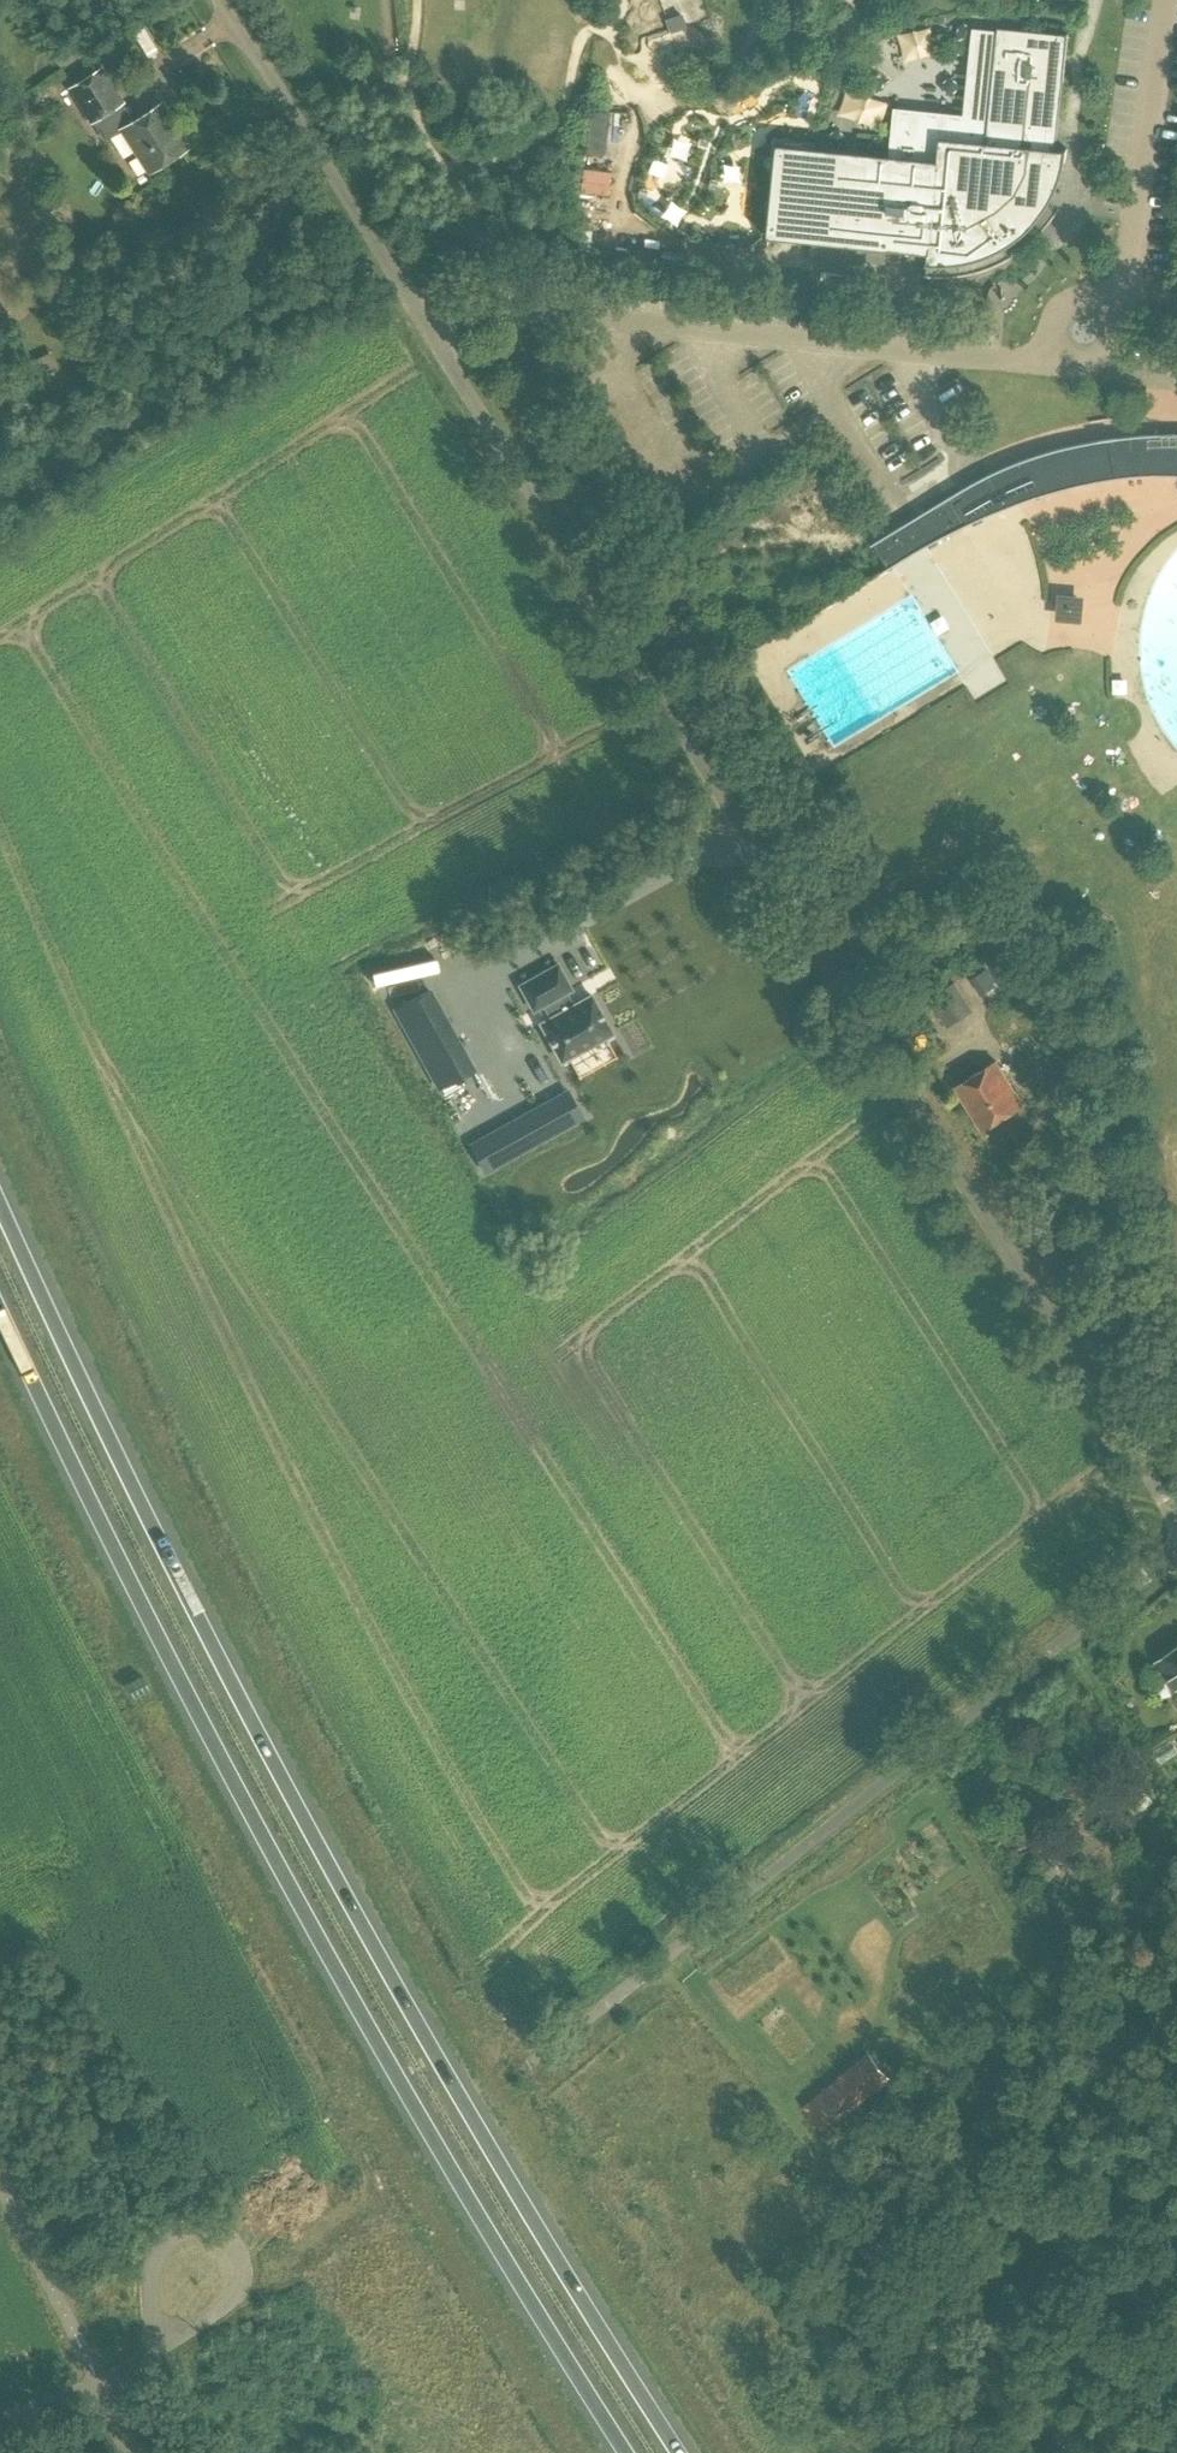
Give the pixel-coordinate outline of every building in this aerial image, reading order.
[(891,155),(776,144),(767,237),(813,242),(882,248),(928,253),(926,275),(935,276),(946,276),(956,275),(967,273),(977,271),(988,268),(999,263),(1010,257),(1005,247),(1012,242),(1014,240),(1021,235),(1027,230),(1032,225),(1038,218),(1043,211),(1049,203),(1044,201),(1051,188),(1056,190),(1057,187),(1059,181),(1062,174),(1064,167),(1065,158),(1066,150),(1055,149),(1068,34),(972,28),(969,79),(964,117),(895,108),(891,155)] [(133,121),(124,103),(126,102),(102,65),(67,88),(92,124),(93,123),(105,140),(123,130),(150,172),(190,146),(162,102),(133,121)] [(982,430),(983,423),(976,422),(975,429),(982,430)] [(1161,433),(1147,434),(1133,435),(1119,437),(1104,439),(1086,442),(1071,445),(1059,448),(1046,452),(1029,457),(1019,461),(1013,463),(1007,466),(995,471),(985,476),(969,485),(959,491),(949,497),(874,540),(887,565),(916,552),(951,532),(987,515),(1024,501),(1063,490),(1102,483),(1142,479),(1176,478),(1176,432),(1161,433)] [(1062,591),(1060,614),(1084,616),(1086,593),(1062,591)] [(545,1005),(552,1017),(541,1023),(563,1061),(613,1032),(592,995),(574,1005),(566,992),(572,989),(558,964),(520,986),(534,1011),(545,1005)] [(972,977),(982,992),(996,982),(986,968),(972,977)] [(948,1028),(974,1011),(955,981),(929,998),(948,1028)] [(473,1070),(427,988),(389,1009),(435,1091),(473,1070)] [(983,1130),(1024,1105),(996,1060),(955,1086),(983,1130)] [(513,1116),(527,1141),(554,1126),(540,1101),(513,1116)] [(1156,1662),(1176,1690),(1176,1646),(1156,1662)] [(1109,1885),(1115,1893),(1123,1887),(1116,1879),(1109,1885)] [(824,2129),(889,2076),(869,2052),(838,2077),(839,2079),(805,2106),(824,2129)] [(565,2199),(571,2207),(590,2192),(583,2184),(565,2199)]
